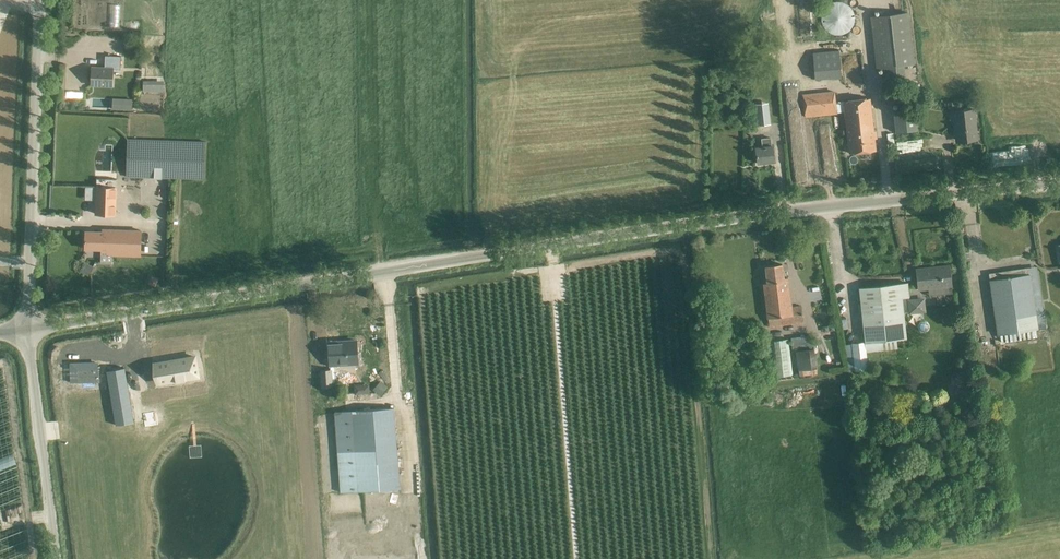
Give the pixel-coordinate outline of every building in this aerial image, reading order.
[(809,0),(796,0),(796,12),(809,11),(809,0)] [(830,33),(831,34),(832,34),(835,35),(838,35),(841,35),(844,34),(846,33),(849,31),(851,29),(852,27),(853,24),(854,21),(854,18),(854,15),(853,13),(852,10),(851,8),(849,6),(846,4),(844,3),(842,2),(841,2),(838,2),(835,2),(832,3),(830,4),(827,6),(825,8),(824,10),(822,13),(822,15),(821,18),(822,21),(822,24),(824,27),(825,29),(827,31),(830,33)] [(908,12),(870,17),(876,68),(886,67),(888,78),(906,76),(905,65),(914,64),(908,12)] [(838,50),(812,52),(815,79),(841,76),(838,50)] [(113,86),(113,69),(120,69),(121,56),(105,55),(104,67),(92,66),(91,85),(113,86)] [(145,91),(164,91),(164,82),(145,82),(145,91)] [(869,98),(843,101),(836,102),(835,90),(802,94),(805,117),(838,114),(837,111),(844,111),(849,153),(875,150),(869,98)] [(892,104),(905,102),(904,91),(891,93),(892,104)] [(123,110),(132,110),(132,99),(123,99),(123,110)] [(757,125),(770,124),(768,102),(754,104),(757,125)] [(916,108),(893,111),(895,132),(918,129),(916,108)] [(956,137),(959,141),(973,140),(972,131),(974,131),(972,109),(954,111),(955,124),(956,137)] [(773,146),(772,146),(771,137),(761,138),(762,147),(756,147),(758,163),(774,161),(773,146)] [(127,138),(126,177),(205,179),(206,141),(127,138)] [(95,214),(115,214),(116,187),(96,187),(96,200),(95,214)] [(140,256),(141,230),(108,229),(108,232),(85,231),(85,248),(101,249),(101,254),(140,256)] [(94,267),(85,263),(80,272),(89,276),(94,267)] [(763,283),(768,317),(769,327),(803,323),(801,305),(791,306),(788,277),(784,278),(782,264),(765,266),(767,283),(763,283)] [(915,268),(918,291),(928,290),(929,295),(952,293),(951,286),(952,286),(950,264),(915,268)] [(1036,329),(1039,329),(1046,328),(1037,266),(989,273),(990,280),(989,280),(997,335),(1000,334),(1001,342),(1037,337),(1036,329)] [(159,279),(151,276),(148,283),(156,286),(159,279)] [(859,288),(864,342),(852,343),(855,371),(868,369),(866,351),(897,348),(896,339),(907,338),(904,312),(909,312),(909,315),(926,313),(924,298),(909,299),(908,282),(859,288)] [(357,363),(356,340),(328,342),(330,365),(357,363)] [(775,375),(793,374),(792,354),(774,355),(775,375)] [(167,362),(154,364),(156,382),(175,379),(175,382),(185,380),(185,378),(198,376),(195,356),(167,361),(167,362)] [(116,425),(134,422),(125,368),(107,371),(116,425)] [(102,369),(77,372),(79,388),(104,384),(102,369)] [(331,369),(320,370),(321,388),(333,387),(331,369)] [(388,387),(381,381),(373,390),(380,396),(388,387)] [(166,397),(177,403),(183,391),(172,385),(166,397)] [(369,385),(354,385),(354,394),(369,394),(369,385)] [(394,407),(334,412),(340,493),(400,488),(394,407)]
